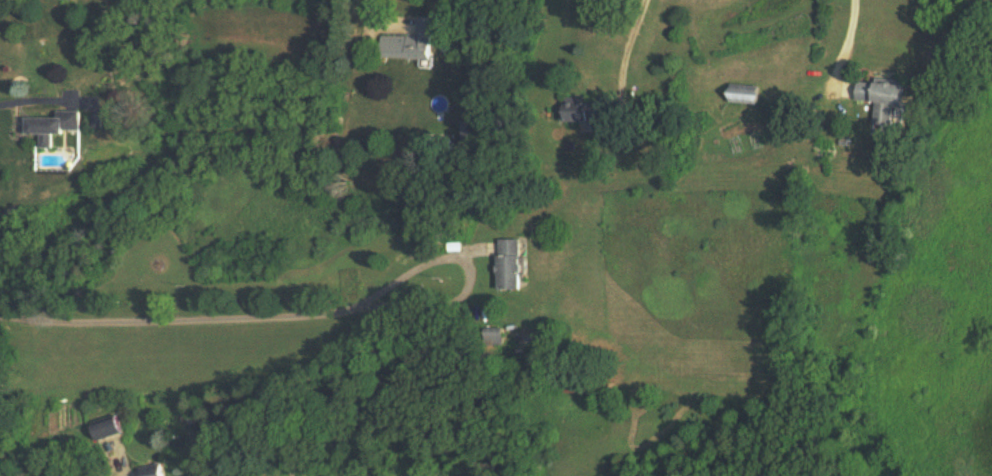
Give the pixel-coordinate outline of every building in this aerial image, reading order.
[(433,16),(420,16),(419,36),(379,35),(378,58),(432,60),(433,16)] [(874,136),(901,138),(906,80),(875,78),(875,83),(858,81),(856,100),(876,102),(874,136)] [(761,84),(731,84),(731,104),(761,104),(761,84)] [(564,122),(589,122),(589,97),(564,97),(564,122)] [(58,117),(27,117),(27,134),(40,134),(40,147),(53,147),(53,132),(80,132),(80,111),(58,110),(58,117)] [(496,289),(520,289),(520,238),(496,238),(496,289)] [(500,343),(500,328),(483,328),(484,344),(500,343)] [(122,431),(117,418),(92,426),(97,440),(122,431)] [(162,463),(139,467),(141,475),(165,475),(162,463)]
